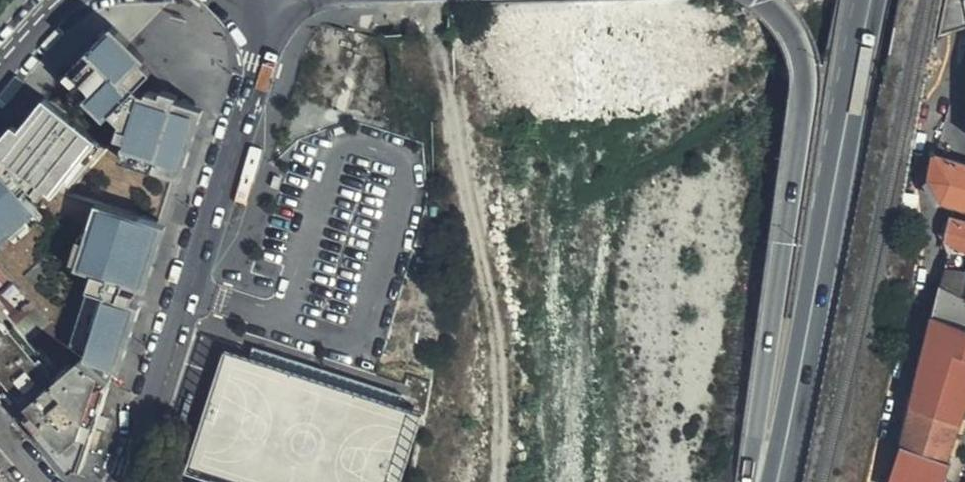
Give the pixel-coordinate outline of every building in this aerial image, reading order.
[(122,27),(117,33),(137,52),(142,46),(122,27)] [(137,52),(117,33),(99,52),(91,60),(85,55),(63,80),(106,119),(153,69),(140,58),(141,56),(137,52)] [(91,60),(99,52),(89,42),(58,76),(63,80),(85,55),(91,60)] [(198,108),(145,90),(119,152),(136,157),(133,164),(176,177),(183,156),(185,157),(193,133),(191,132),(198,108)] [(43,92),(0,140),(0,148),(4,151),(48,97),(43,92)] [(101,139),(48,97),(4,151),(57,194),(70,178),(76,170),(73,167),(101,139)] [(206,110),(198,108),(191,132),(193,133),(185,157),(183,156),(176,177),(185,180),(206,110)] [(106,144),(101,139),(73,167),(76,170),(70,178),(75,181),(106,144)] [(934,154),(929,180),(943,203),(952,203),(956,204),(964,207),(964,164),(934,154)] [(16,238),(24,231),(21,228),(40,212),(0,167),(0,251),(16,238)] [(98,242),(90,266),(144,283),(151,261),(153,262),(166,219),(103,199),(90,240),(98,242)] [(24,231),(16,238),(20,244),(47,221),(40,212),(21,228),(24,231)] [(144,283),(152,285),(172,220),(166,219),(153,262),(151,261),(144,283)] [(948,245),(964,254),(964,227),(951,223),(946,244),(948,245)] [(90,240),(92,234),(85,232),(76,261),(90,266),(98,242),(90,240)] [(948,245),(901,447),(946,463),(964,411),(964,254),(948,245)] [(25,419),(30,415),(81,476),(98,432),(114,381),(104,375),(84,362),(68,345),(66,343),(0,270),(0,391),(25,419)] [(78,277),(72,276),(62,307),(76,311),(80,297),(73,294),(78,277)] [(140,297),(78,277),(73,294),(80,297),(76,311),(66,343),(68,345),(109,358),(122,362),(136,319),(133,318),(140,297)] [(148,299),(140,297),(133,318),(136,319),(122,362),(128,364),(148,299)] [(210,481),(389,481),(410,394),(282,363),(282,362),(223,347),(193,470),(212,474),(210,481)] [(122,362),(109,358),(104,375),(114,381),(116,383),(122,362)]
